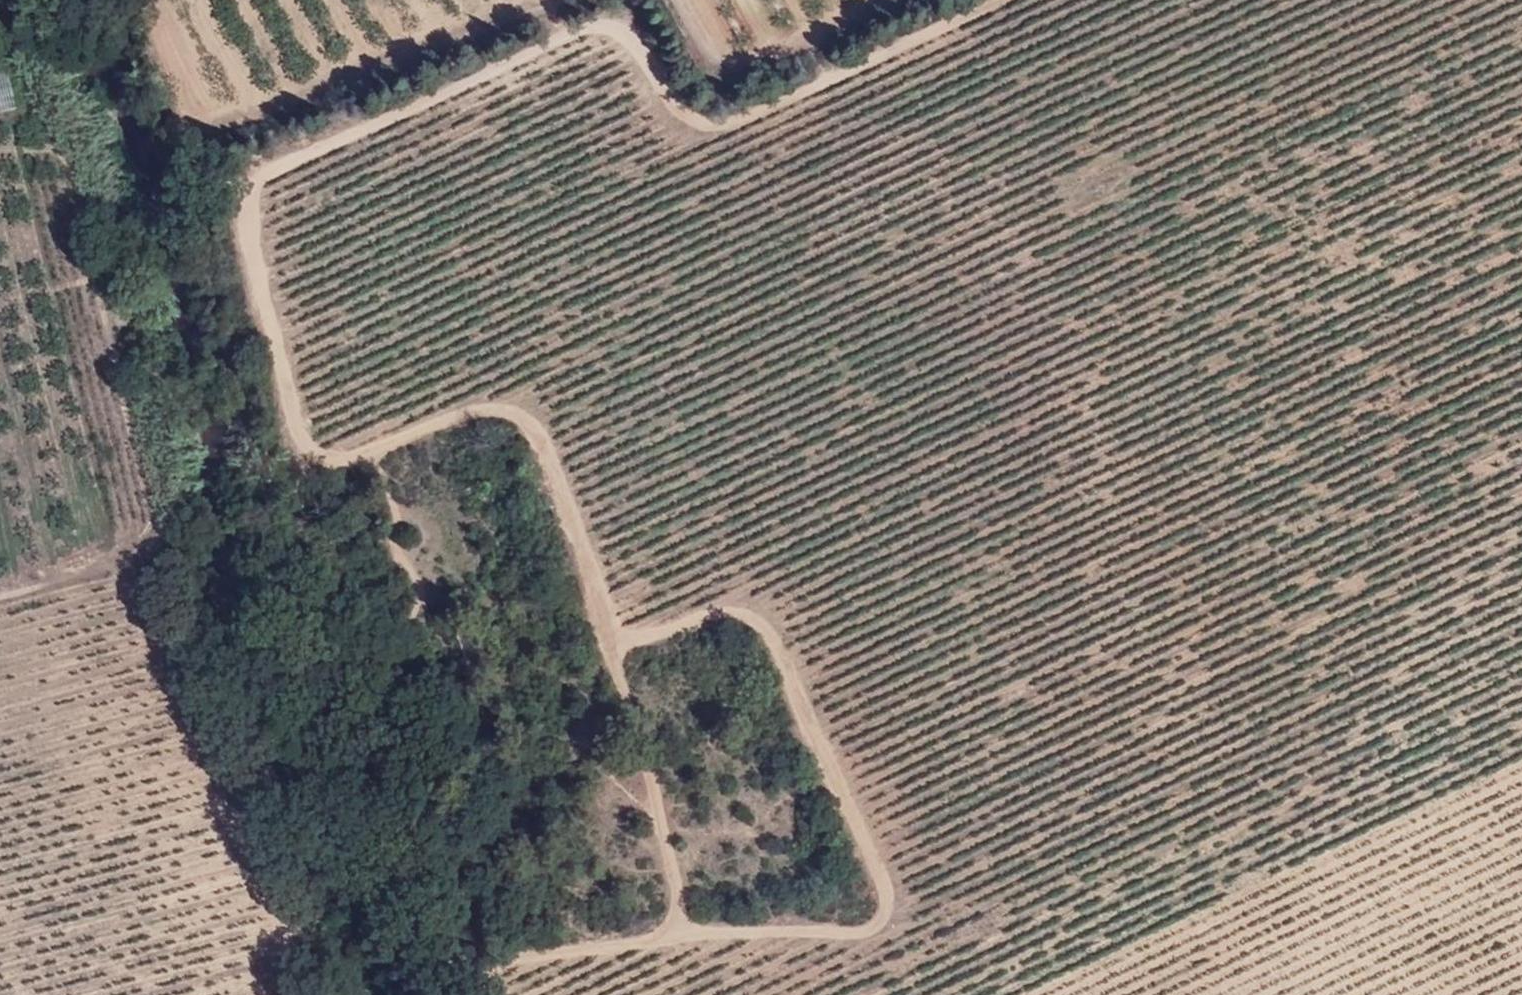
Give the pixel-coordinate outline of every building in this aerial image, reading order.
[(5,70),(0,71),(0,110),(14,107),(5,70)]
